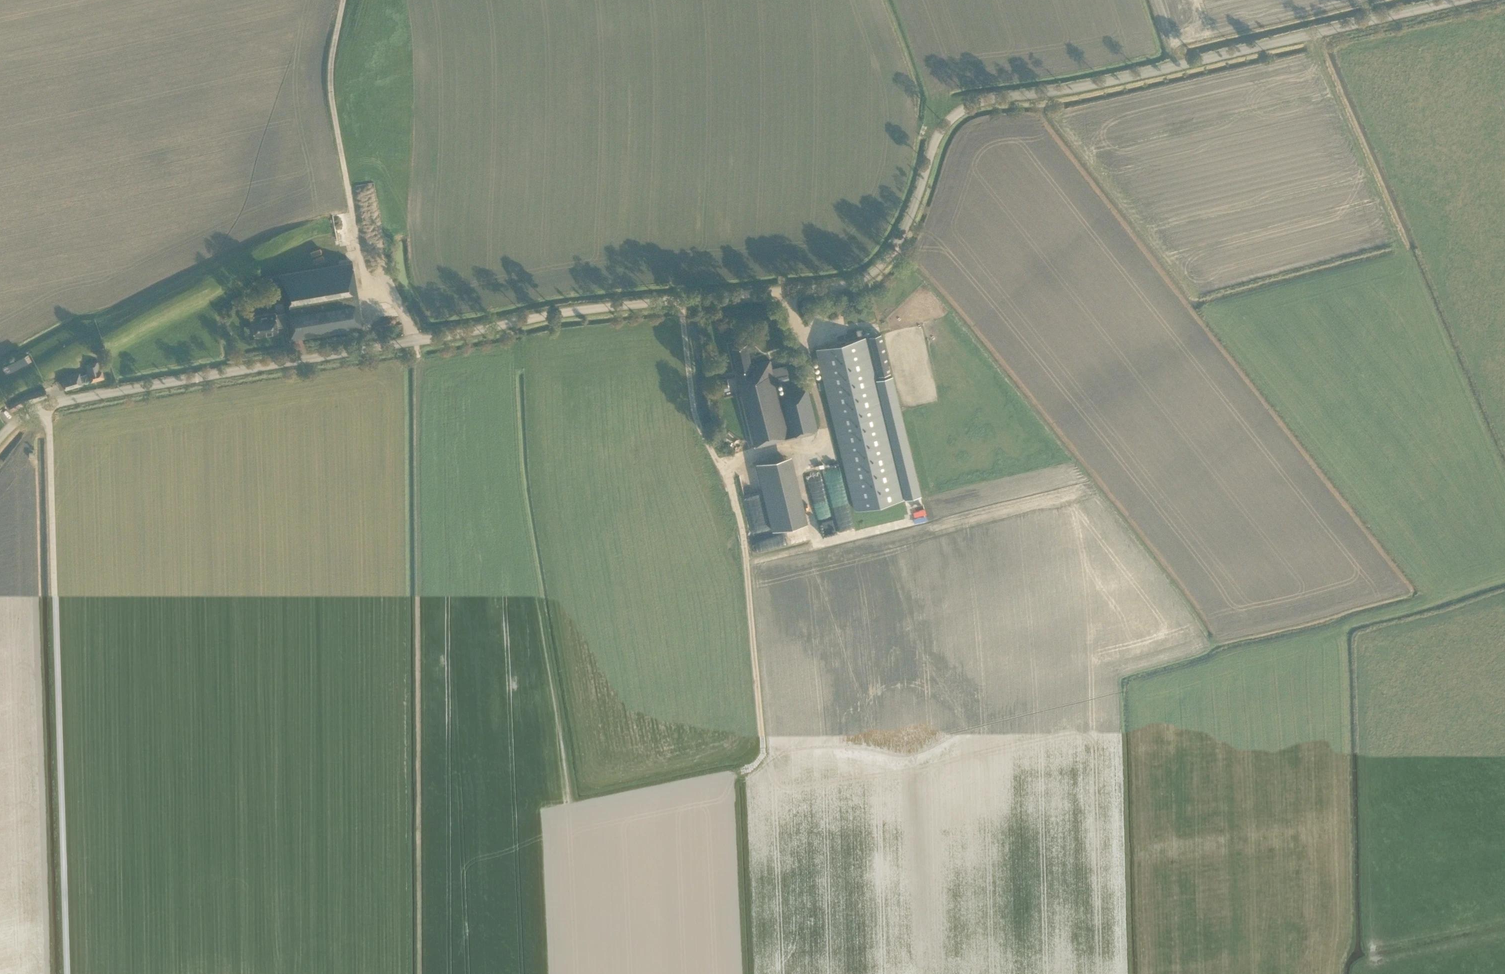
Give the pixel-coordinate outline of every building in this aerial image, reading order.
[(262,334),(280,331),(279,325),(288,324),(291,339),(299,338),(364,327),(353,262),(280,274),(285,310),(274,312),(273,310),(266,311),(266,312),(252,315),(256,335),(258,335),(259,335),(262,335),(262,334)] [(869,335),(878,375),(891,372),(881,332),(869,335)] [(816,348),(855,509),(904,497),(866,336),(816,348)] [(752,444),(817,428),(807,386),(779,393),(770,359),(751,364),(746,341),(730,344),(738,380),(737,381),(740,391),(738,391),(752,444)] [(10,362),(13,370),(22,365),(19,358),(10,362)] [(104,377),(101,366),(100,366),(99,360),(86,364),(88,370),(87,370),(87,372),(82,373),(82,372),(64,376),(67,387),(85,382),(84,380),(89,379),(90,381),(104,377)] [(718,380),(720,386),(729,384),(727,377),(718,380)] [(27,393),(30,400),(48,393),(45,386),(27,393)] [(801,508),(790,453),(755,460),(762,492),(767,491),(769,500),(783,498),(785,511),(801,508)] [(828,486),(843,483),(840,462),(824,465),(828,486)] [(754,530),(768,528),(765,505),(763,497),(752,499),(753,504),(749,505),(749,509),(751,509),(754,530)]
